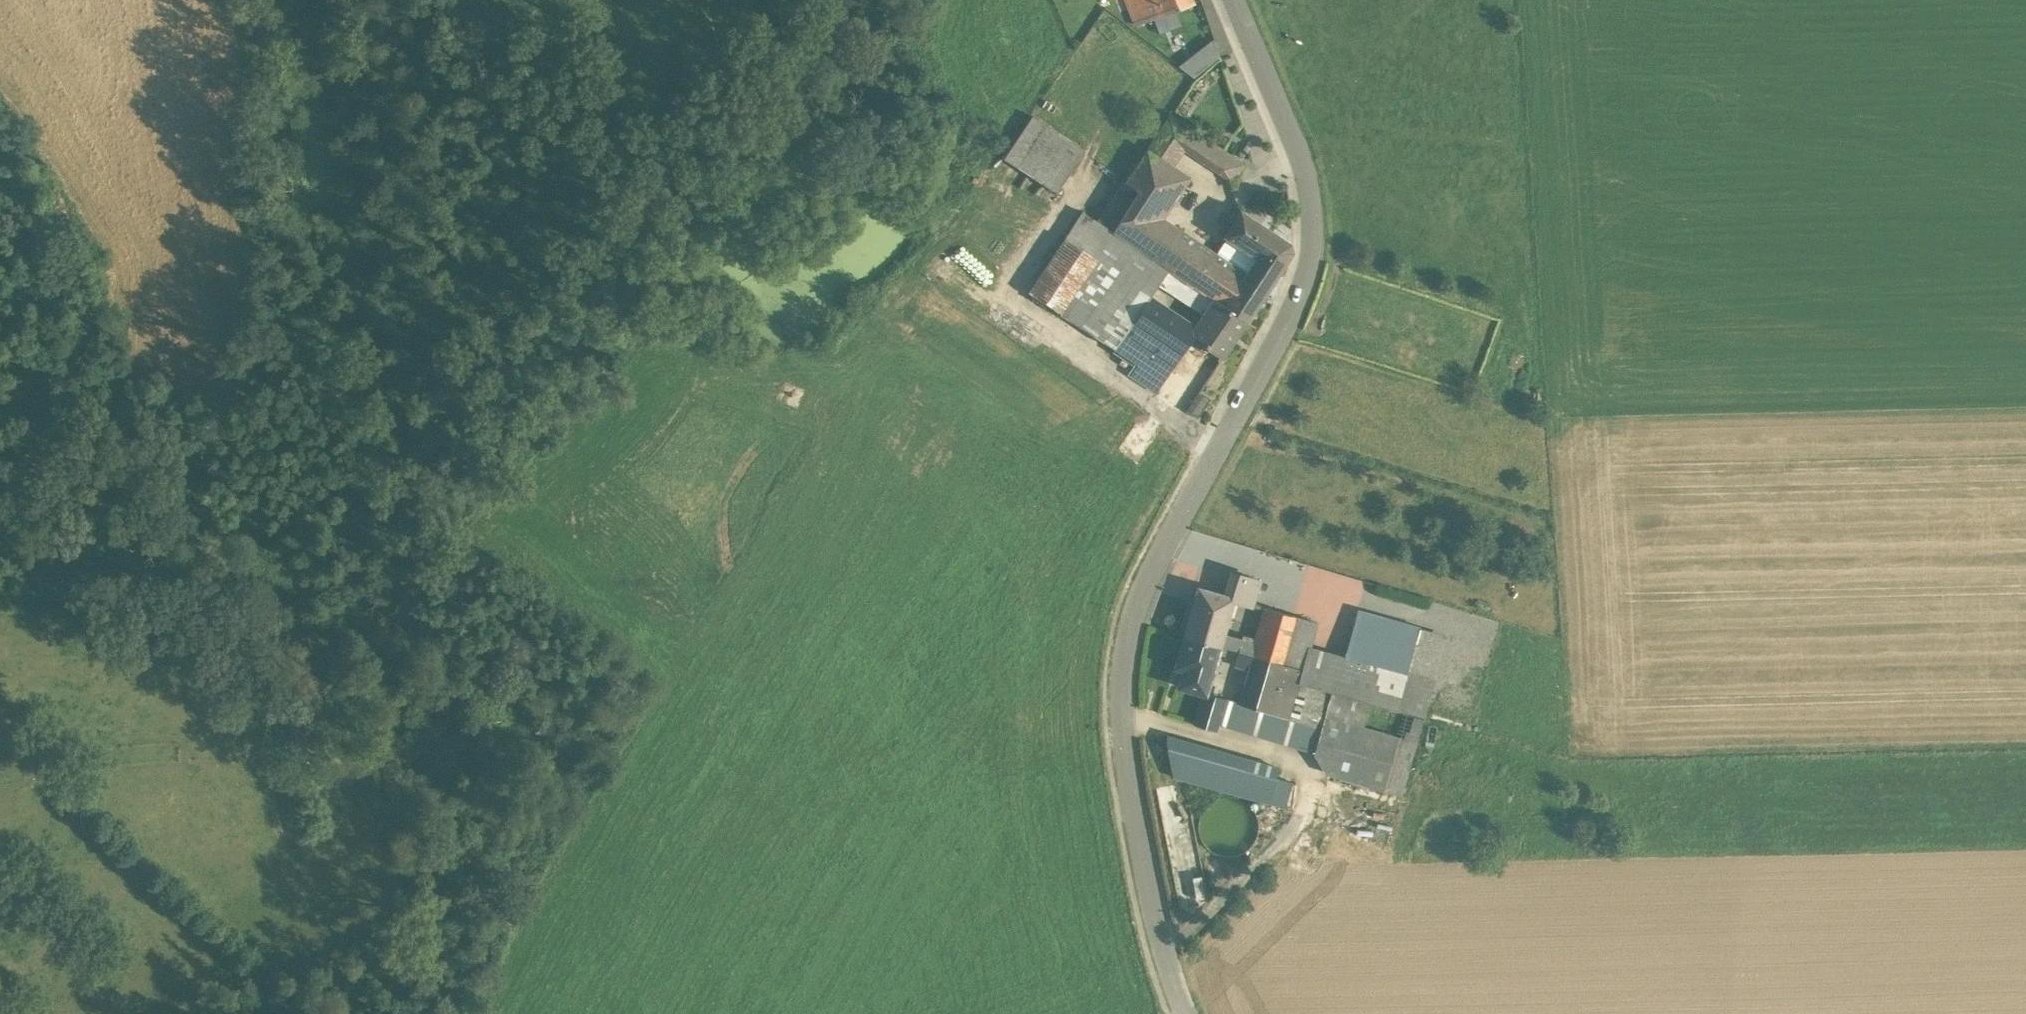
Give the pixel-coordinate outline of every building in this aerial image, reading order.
[(1136,26),(1164,15),(1158,0),(1126,0),(1136,26)] [(1190,0),(1158,0),(1164,15),(1192,4),(1190,0)] [(1213,42),(1180,67),(1193,78),(1218,57),(1213,42)] [(1084,151),(1032,113),(1004,156),(1056,193),(1084,151)] [(1170,117),(1146,151),(1172,168),(1186,149),(1205,163),(1215,147),(1170,117)] [(1230,156),(1215,147),(1205,163),(1219,172),(1230,156)] [(1146,151),(1125,183),(1138,191),(1112,233),(1139,251),(1161,218),(1187,178),(1172,168),(1146,151)] [(1243,165),(1230,156),(1219,172),(1232,181),(1243,165)] [(1289,245),(1241,213),(1225,237),(1257,258),(1249,269),(1271,284),(1291,253),(1289,245)] [(1271,284),(1249,269),(1245,275),(1161,218),(1139,251),(1167,270),(1178,278),(1191,287),(1192,286),(1201,292),(1214,301),(1215,299),(1246,321),(1247,321),(1271,284)] [(1139,251),(1112,233),(1100,253),(1059,313),(1114,350),(1146,300),(1152,292),(1167,270),(1139,251)] [(1178,278),(1167,270),(1152,292),(1146,300),(1159,309),(1167,296),(1178,278)] [(1191,287),(1178,278),(1167,296),(1186,304),(1188,304),(1193,303),(1195,302),(1201,292),(1192,286),(1191,287)] [(1246,321),(1215,299),(1214,301),(1194,331),(1190,337),(1191,338),(1207,348),(1222,358),(1223,357),(1247,321),(1246,321)] [(1159,309),(1146,300),(1114,350),(1149,372),(1162,381),(1191,338),(1190,337),(1194,331),(1159,309)] [(1222,358),(1207,348),(1200,359),(1219,371),(1226,360),(1223,357),(1222,358)] [(1162,381),(1149,372),(1142,383),(1156,391),(1162,381)] [(1257,582),(1233,574),(1226,596),(1233,599),(1232,600),(1250,605),(1257,582)] [(1226,596),(1198,589),(1192,607),(1191,606),(1187,621),(1188,621),(1184,637),(1225,648),(1227,642),(1221,641),(1231,605),(1225,603),(1226,598),(1232,600),(1233,599),(1226,596)] [(1296,617),(1267,609),(1257,644),(1253,657),(1282,665),(1296,617)] [(1419,629),(1358,612),(1345,659),(1406,675),(1419,629)] [(1296,617),(1282,665),(1302,671),(1308,650),(1315,623),(1296,617)] [(1225,648),(1184,637),(1180,653),(1178,653),(1174,667),(1182,670),(1177,687),(1204,694),(1205,695),(1205,693),(1210,678),(1217,653),(1223,655),(1225,648)] [(1257,644),(1241,640),(1238,652),(1253,657),(1257,644)] [(1345,659),(1308,650),(1302,671),(1298,684),(1331,693),(1395,711),(1406,675),(1345,659)] [(1253,657),(1238,652),(1234,665),(1250,670),(1240,704),(1233,729),(1314,753),(1331,693),(1298,684),(1302,671),(1282,665),(1253,657)] [(1433,682),(1406,675),(1395,711),(1422,719),(1433,682)] [(1223,699),(1205,693),(1205,695),(1204,694),(1195,725),(1214,731),(1216,725),(1223,699)] [(1395,711),(1331,693),(1314,753),(1327,773),(1401,796),(1422,719),(1395,711)] [(1240,704),(1223,699),(1216,725),(1233,729),(1240,704)] [(1279,768),(1167,735),(1166,744),(1173,778),(1269,804),(1276,779),(1279,768)] [(1292,783),(1276,779),(1269,804),(1285,809),(1292,783)] [(1229,799),(1221,801),(1216,803),(1211,807),(1206,813),(1203,820),(1202,829),(1205,838),(1210,846),(1217,851),(1224,854),(1231,855),(1238,853),(1245,850),(1252,844),(1256,838),(1258,831),(1258,824),(1256,816),(1249,807),(1243,802),(1235,800),(1229,799)]
